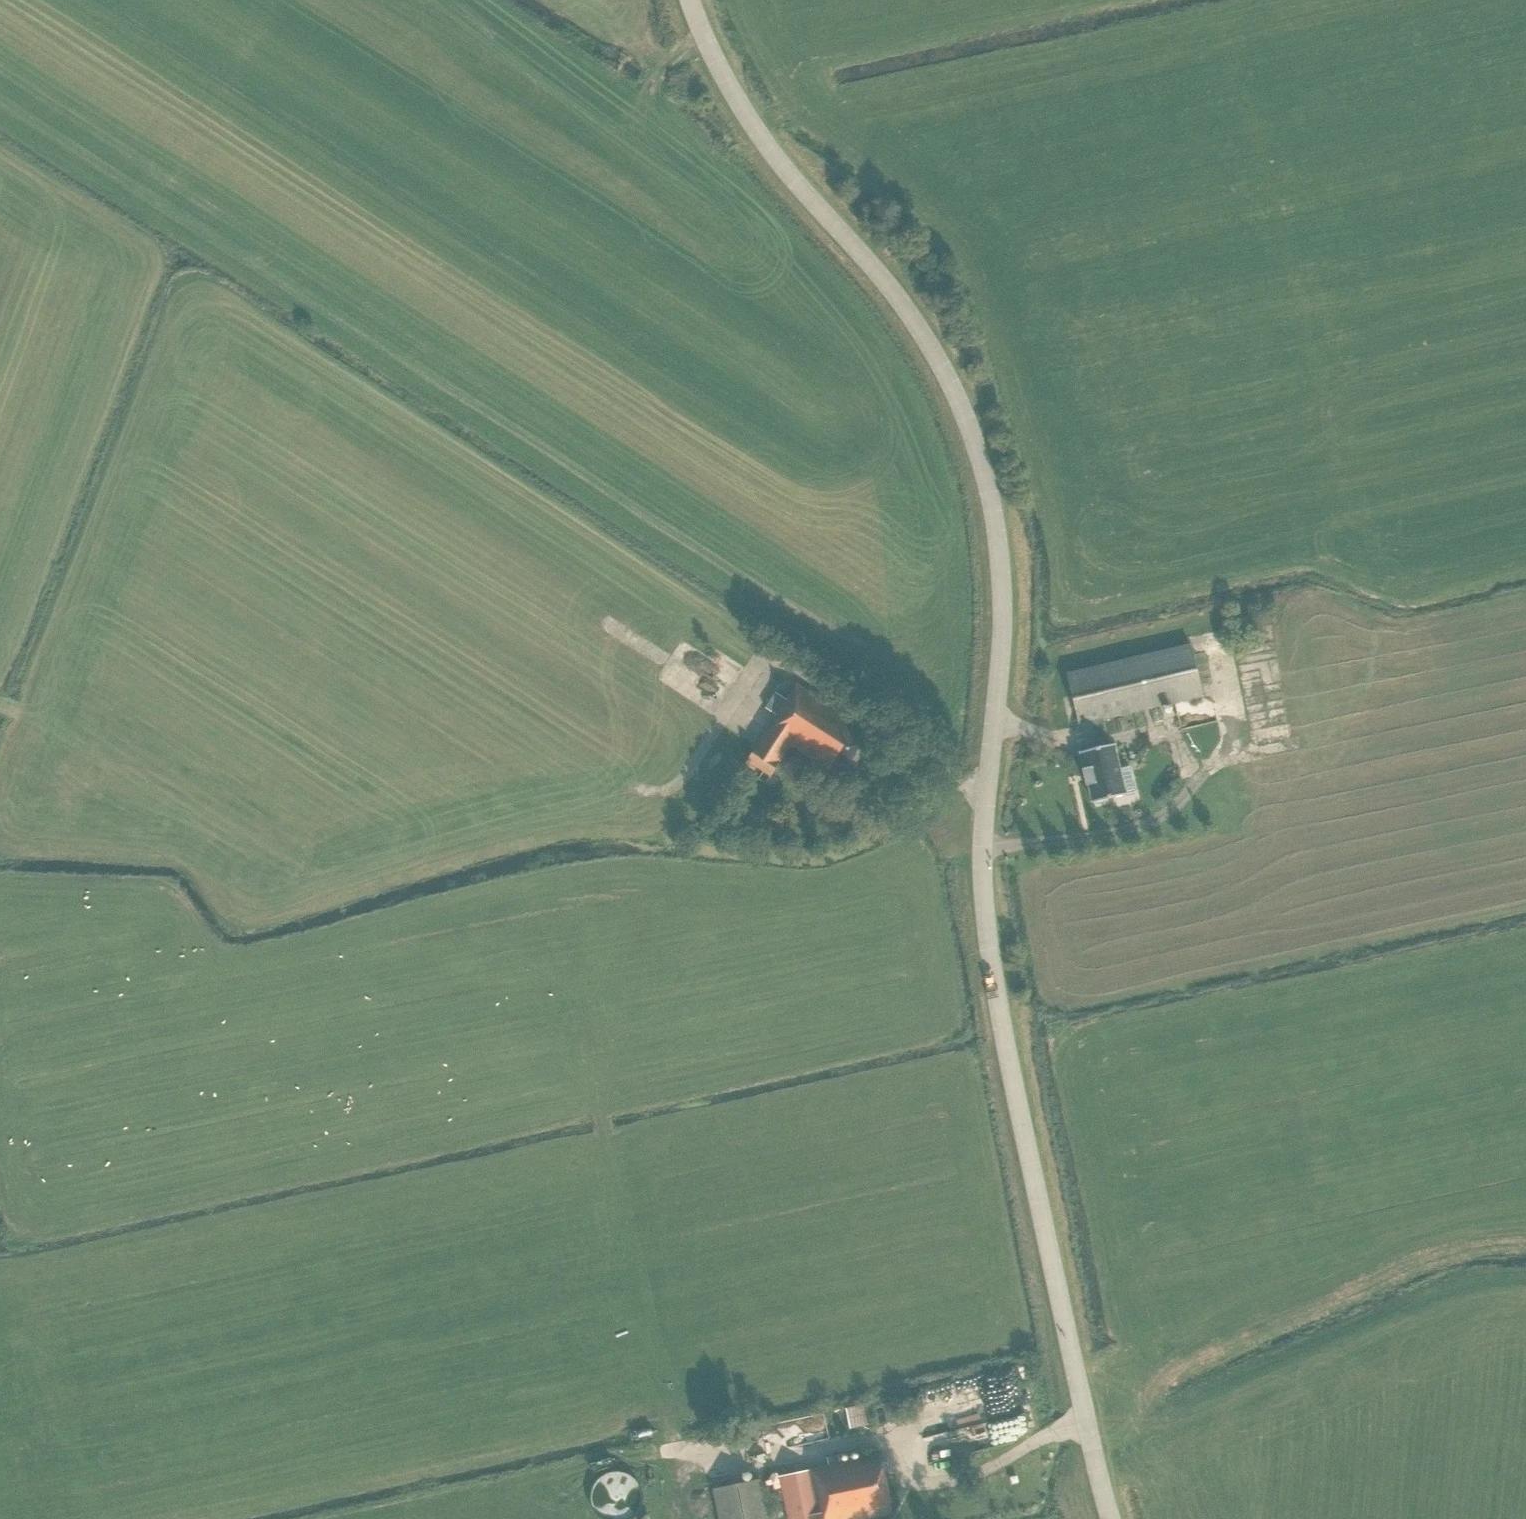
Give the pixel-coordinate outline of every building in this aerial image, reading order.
[(1124,795),(1113,744),(1109,745),(1103,719),(1204,698),(1192,645),(1068,672),(1079,725),(1082,724),(1088,750),(1080,751),(1084,770),(1082,770),(1085,784),(1087,784),(1091,802),(1094,801),(1095,804),(1107,801),(1106,799),(1124,795)] [(791,746),(844,780),(874,734),(796,684),(787,698),(775,691),(765,708),(776,715),(778,717),(770,730),(767,729),(742,768),(766,783),(791,746)] [(871,1397),(847,1402),(851,1424),(876,1419),(871,1397)] [(923,1430),(932,1453),(960,1442),(955,1429),(946,1432),(943,1423),(923,1430)] [(788,1518),(863,1518),(892,1513),(879,1454),(809,1469),(779,1475),(788,1518)] [(719,1518),(768,1518),(760,1479),(713,1489),(719,1518)]
